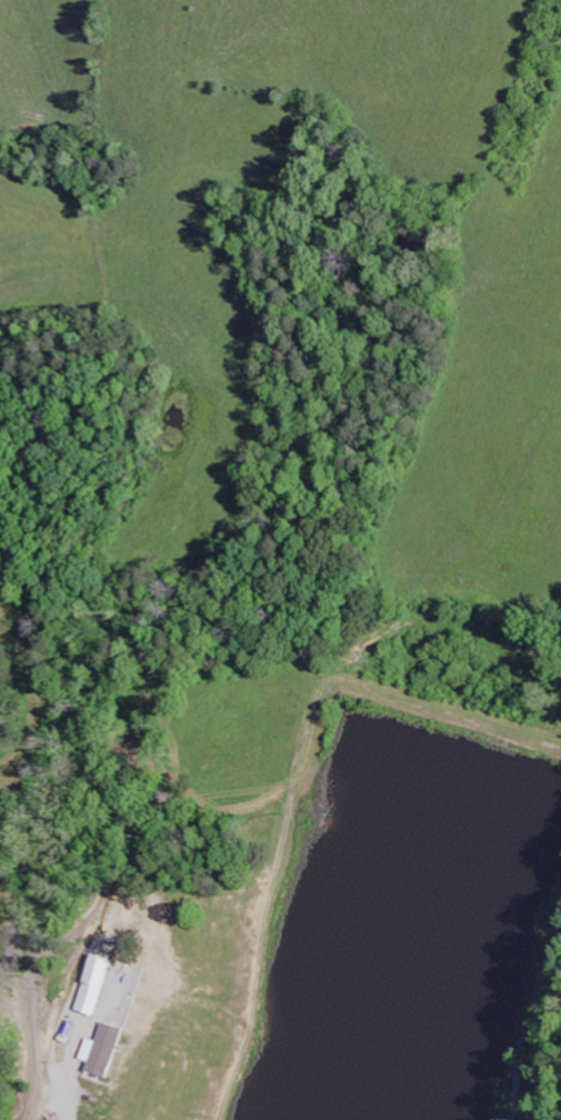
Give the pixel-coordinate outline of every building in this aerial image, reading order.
[(109,958),(89,953),(76,1011),(97,1016),(109,958)] [(110,1078),(125,1029),(102,1023),(97,1041),(87,1038),(80,1059),(90,1062),(87,1071),(110,1078)]
